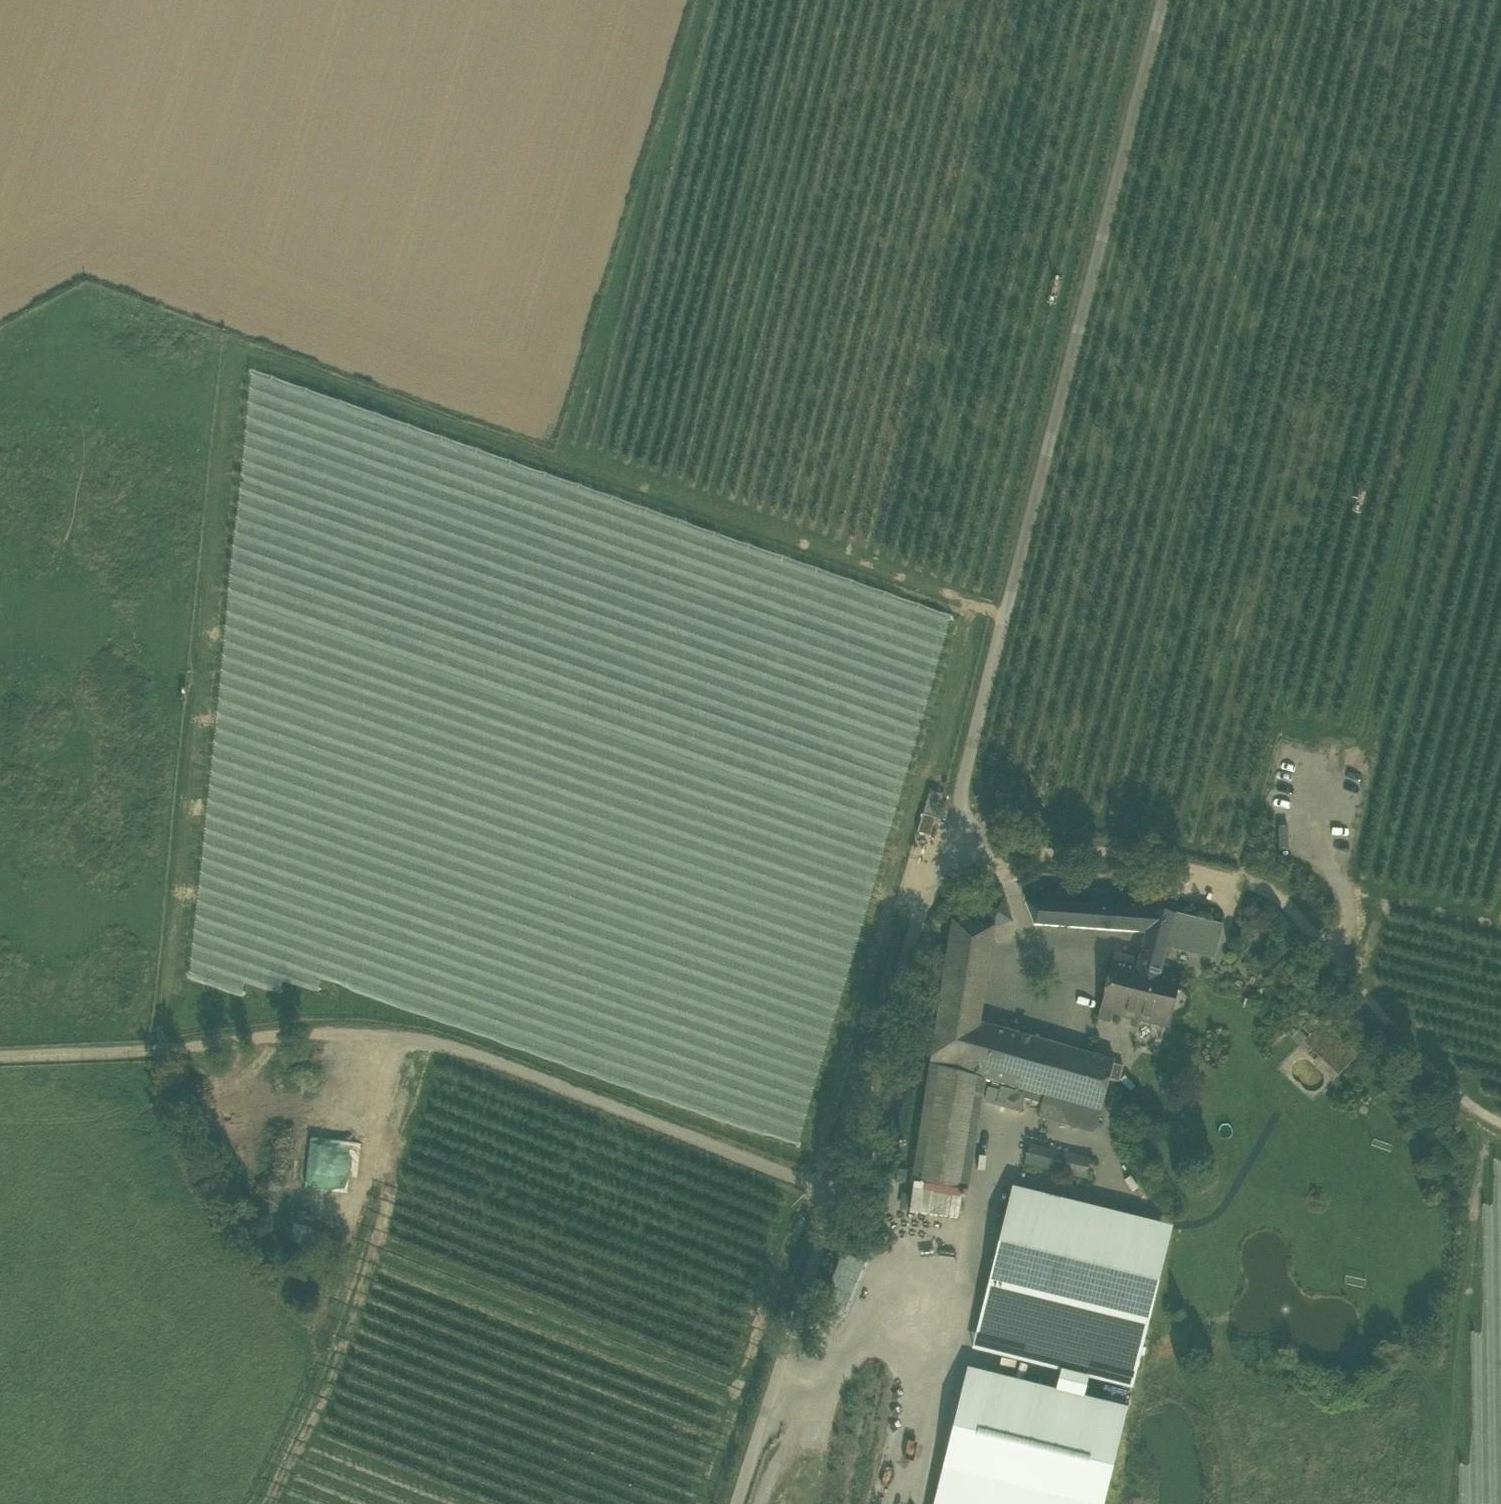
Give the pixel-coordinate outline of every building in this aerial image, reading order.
[(936,819),(924,815),(918,833),(930,837),(936,819)] [(983,903),(991,926),(1011,921),(1004,898),(983,903)] [(1152,933),(1158,911),(1026,901),(1035,925),(1146,933),(1152,933)] [(1152,933),(1146,933),(1140,960),(1138,965),(1161,971),(1167,944),(1213,956),(1220,927),(1174,916),(1174,915),(1158,911),(1152,933)] [(930,1063),(971,1074),(980,1023),(995,927),(991,926),(952,921),(941,997),(930,1063)] [(1138,965),(1140,960),(1114,953),(1098,1019),(1111,1022),(1113,1014),(1168,1027),(1181,976),(1161,971),(1138,965)] [(1114,1061),(980,1023),(971,1074),(986,1079),(1045,1095),(1102,1111),(1114,1061)] [(968,1192),(986,1079),(971,1074),(930,1063),(912,1183),(968,1192)] [(1093,1131),(1097,1127),(1102,1111),(1045,1095),(1039,1116),(1093,1131)] [(312,1138),(310,1185),(345,1186),(346,1176),(359,1176),(361,1140),(312,1138)] [(1025,1163),(1086,1177),(1091,1159),(1029,1145),(1025,1163)] [(1014,1187),(991,1279),(1149,1319),(1172,1226),(1014,1187)] [(962,1196),(913,1188),(909,1212),(958,1220),(962,1196)] [(843,1254),(820,1309),(842,1319),(865,1263),(843,1254)] [(1131,1388),(1149,1319),(991,1279),(973,1349),(1131,1388)] [(969,1368),(964,1389),(1122,1428),(1127,1407),(969,1368)] [(944,1468),(1088,1503),(1103,1503),(1122,1428),(964,1389),(944,1468)] [(944,1468),(935,1503),(1088,1503),(944,1468)]
